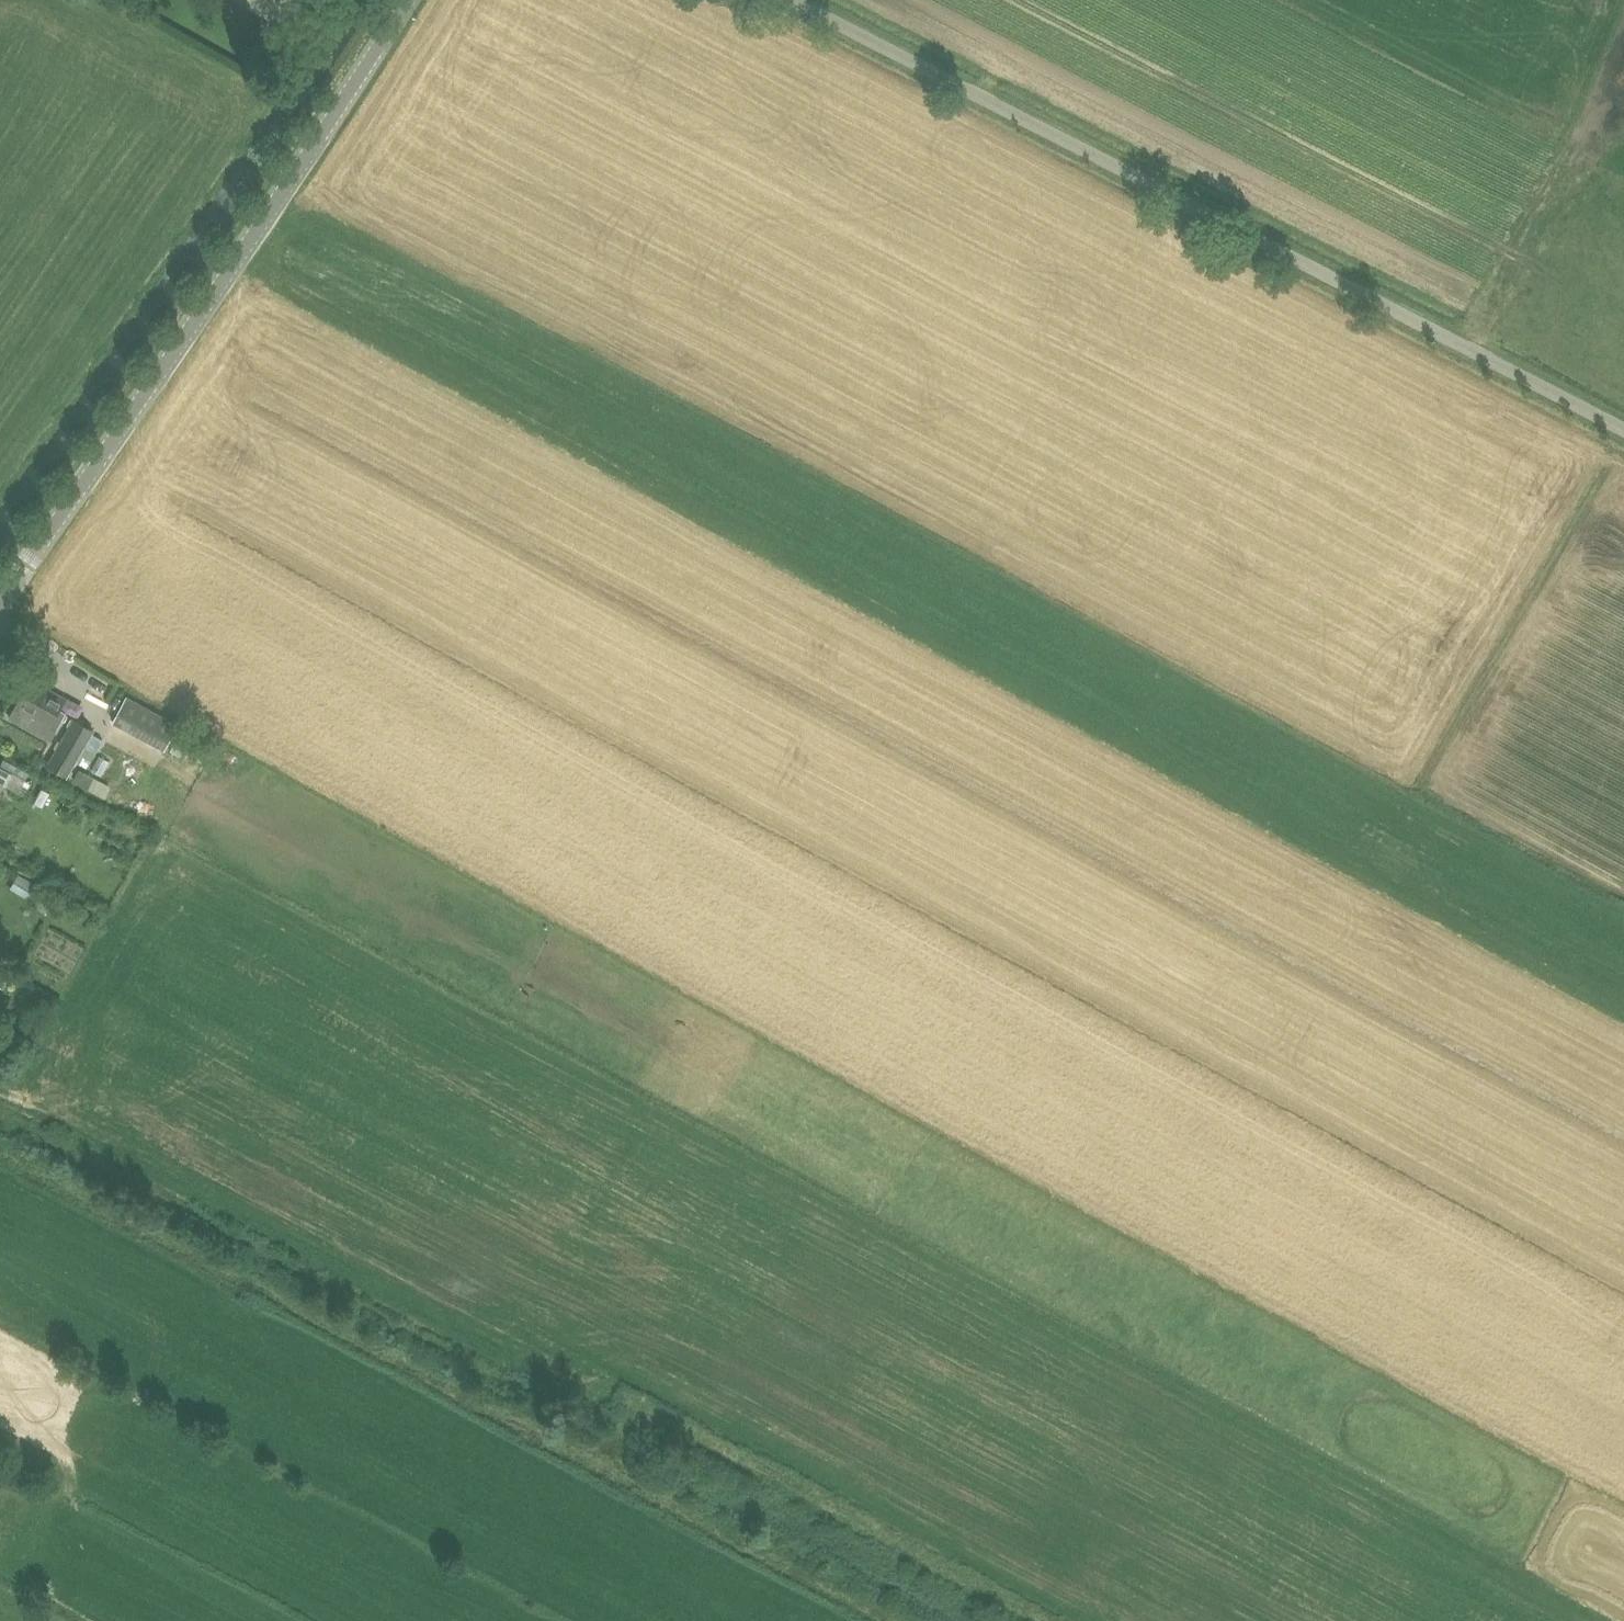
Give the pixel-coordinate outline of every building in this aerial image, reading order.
[(43,736),(64,697),(30,678),(9,717),(43,736)] [(178,728),(127,700),(114,724),(165,752),(178,728)] [(94,728),(72,717),(45,764),(67,777),(94,728)] [(24,794),(30,782),(25,779),(29,771),(3,758),(0,764),(0,782),(24,794)] [(78,768),(72,778),(104,795),(110,785),(78,768)] [(15,868),(4,882),(22,896),(33,882),(15,868)]
